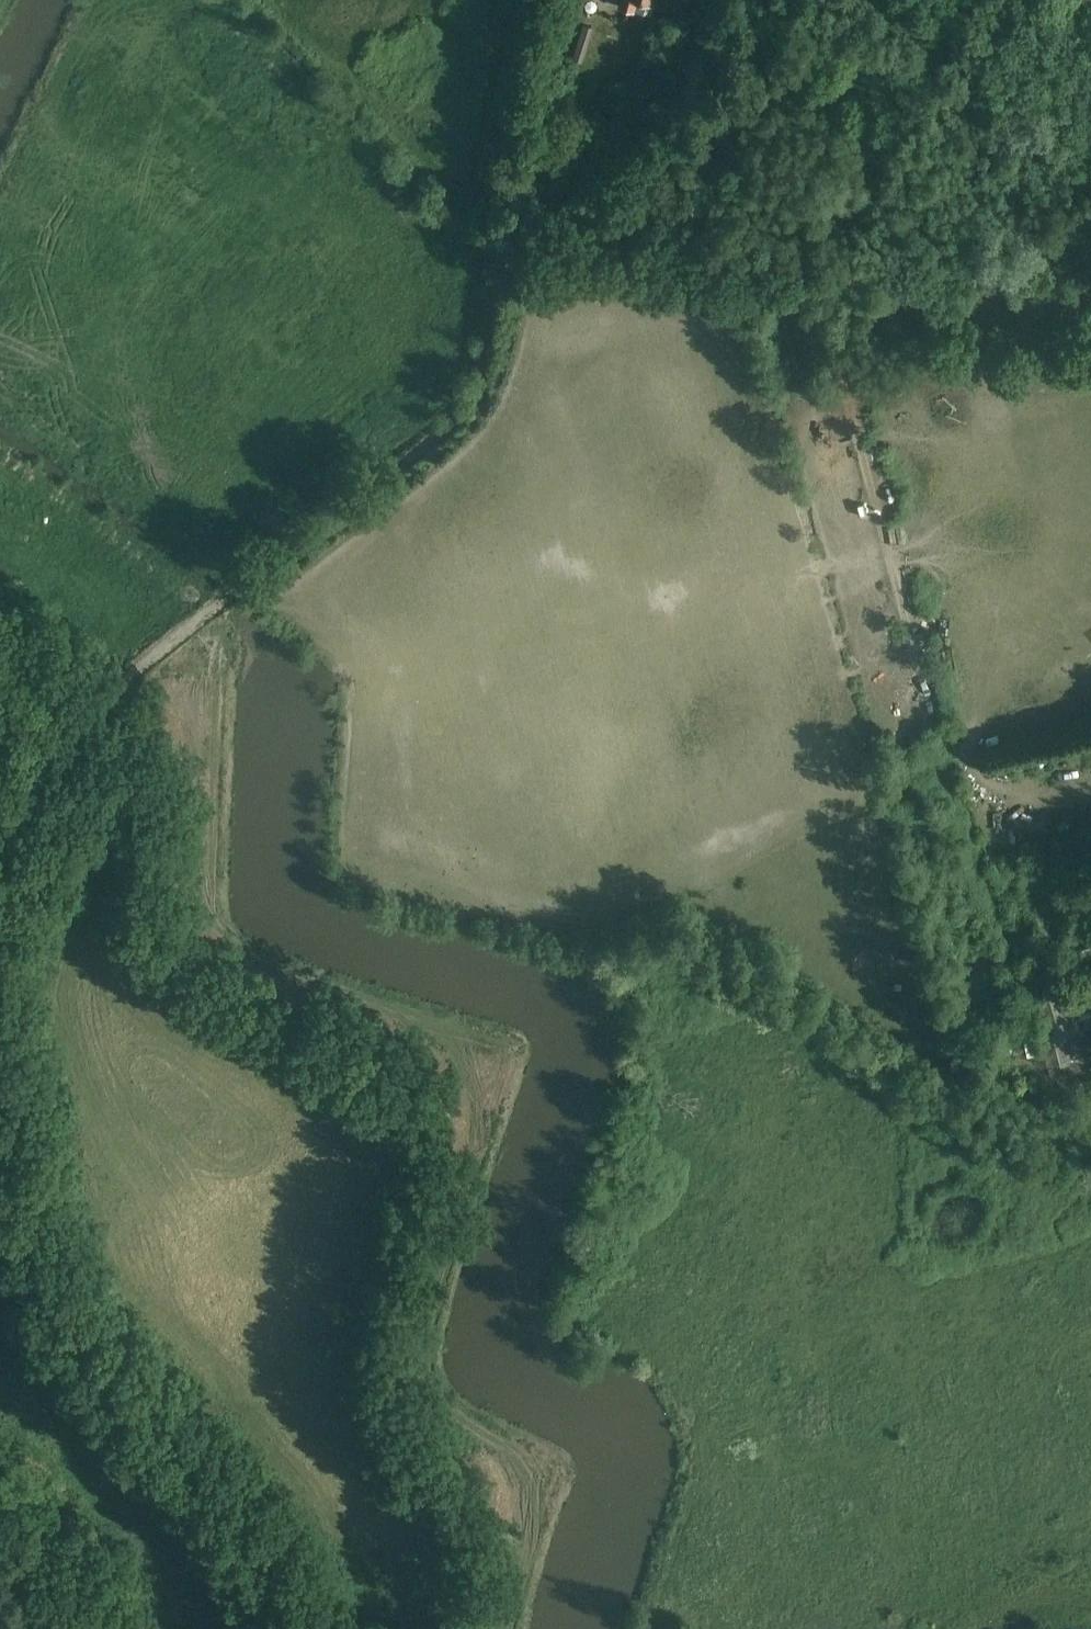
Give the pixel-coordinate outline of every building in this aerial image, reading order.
[(619,7),(651,15),(655,0),(621,0),(619,7)] [(601,46),(608,17),(598,15),(591,43),(601,46)] [(572,59),(582,62),(593,27),(583,24),(572,59)] [(1056,986),(1061,1026),(1082,1024),(1077,984),(1056,986)] [(1040,1042),(1051,1039),(1044,1013),(1033,1016),(1040,1042)]
